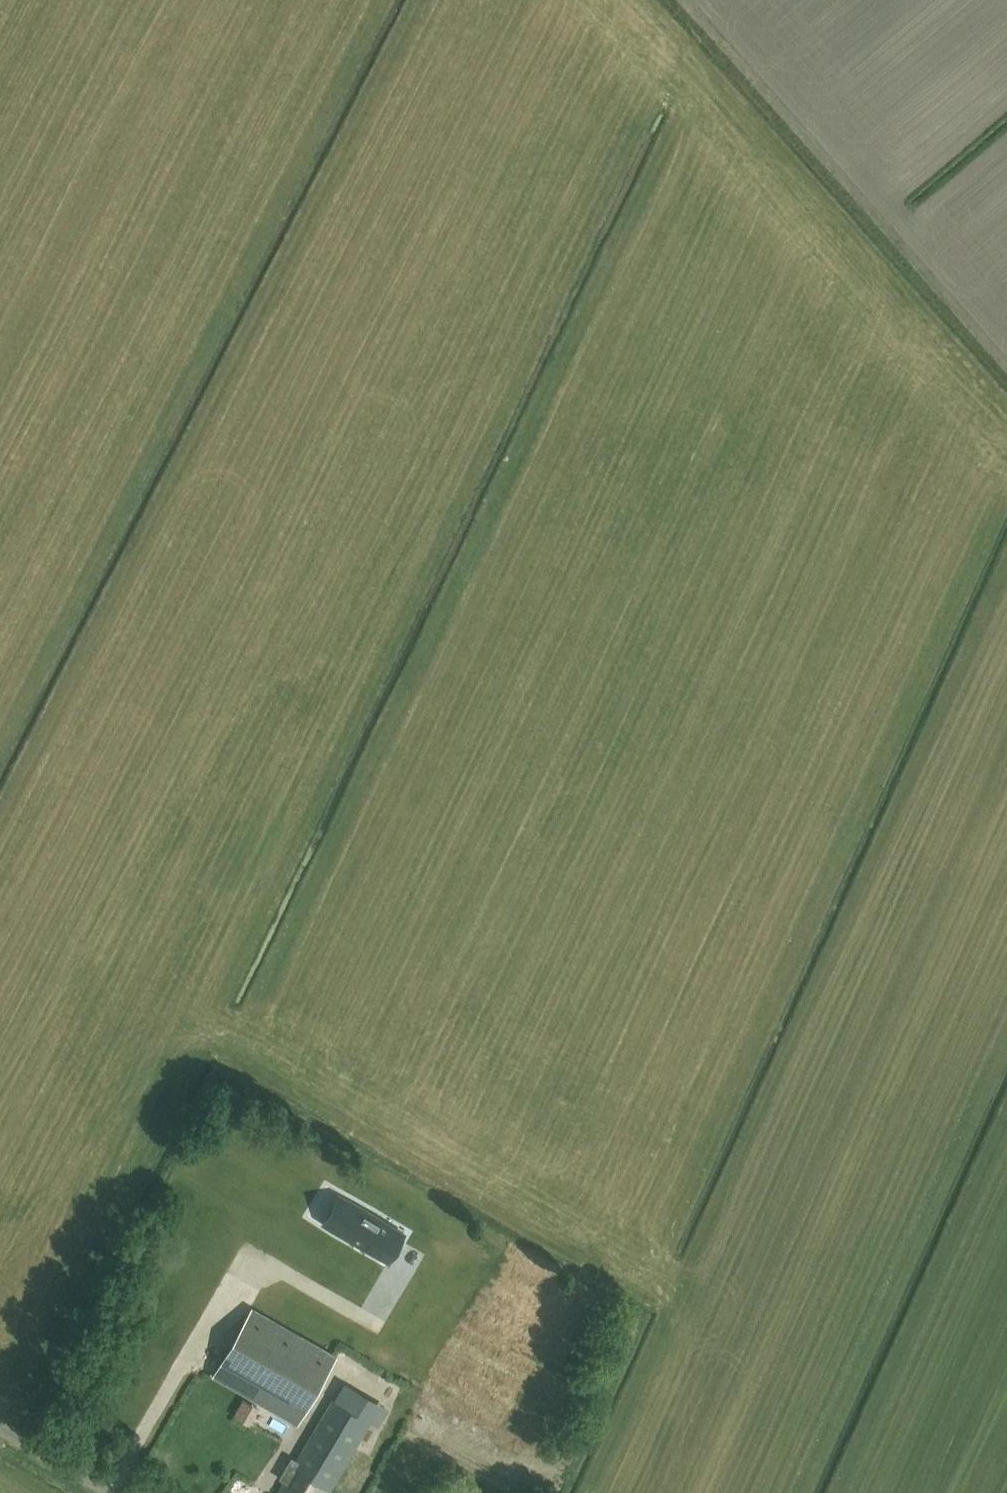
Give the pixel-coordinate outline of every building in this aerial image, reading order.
[(353,1203),(336,1231),(388,1261),(404,1233),(353,1203)] [(297,1424),(337,1356),(251,1307),(212,1376),(297,1424)] [(370,1422),(333,1400),(297,1461),(292,1458),(280,1478),(285,1481),(278,1492),(328,1492),(370,1422)]
